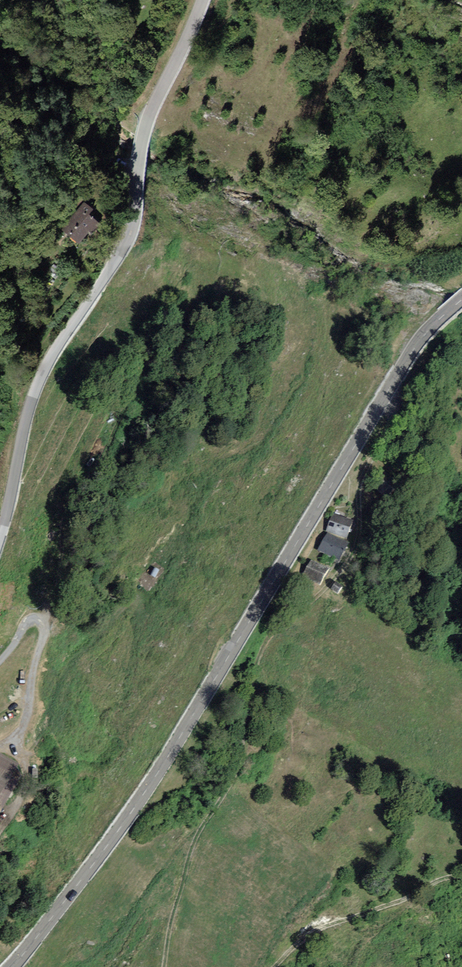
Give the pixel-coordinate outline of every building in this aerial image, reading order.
[(93,209),(84,202),(61,230),(79,245),(97,222),(88,215),(93,209)] [(353,520),(332,513),(326,531),(347,538),(353,520)] [(349,543),(327,532),(318,549),(340,560),(349,543)] [(329,569),(311,559),(302,576),(320,586),(329,569)] [(343,587),(337,582),(331,589),(338,594),(343,587)] [(13,774),(19,763),(0,753),(0,766),(13,774)] [(1,809),(19,776),(13,774),(0,766),(0,809),(1,809)]
